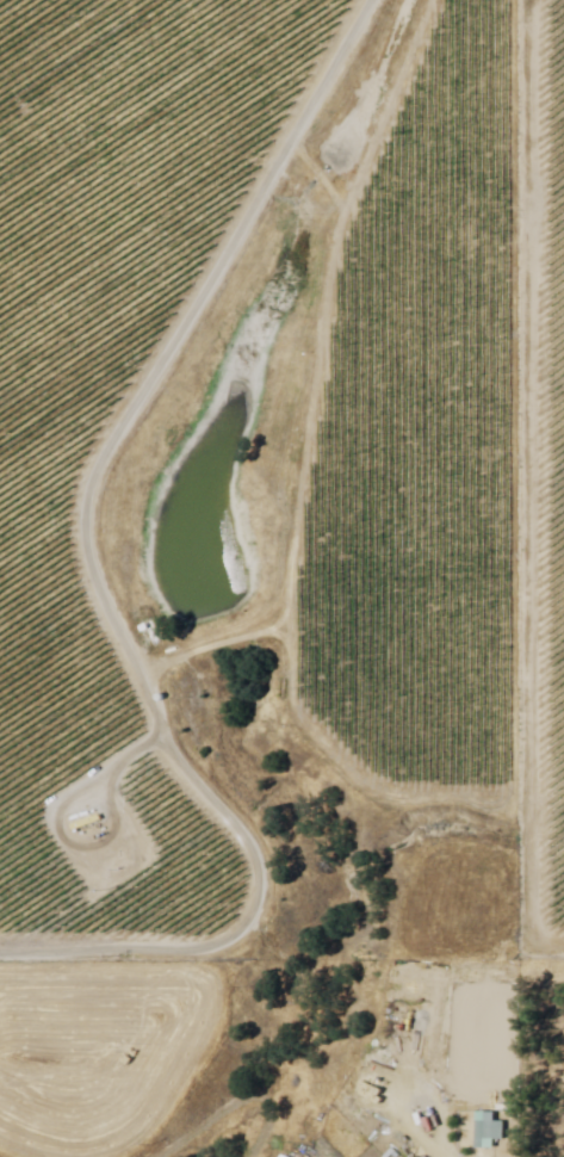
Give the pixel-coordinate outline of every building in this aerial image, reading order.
[(482,1114),(482,1124),(479,1124),(479,1143),(507,1143),(506,1124),(489,1125),(488,1114),(482,1114)]
